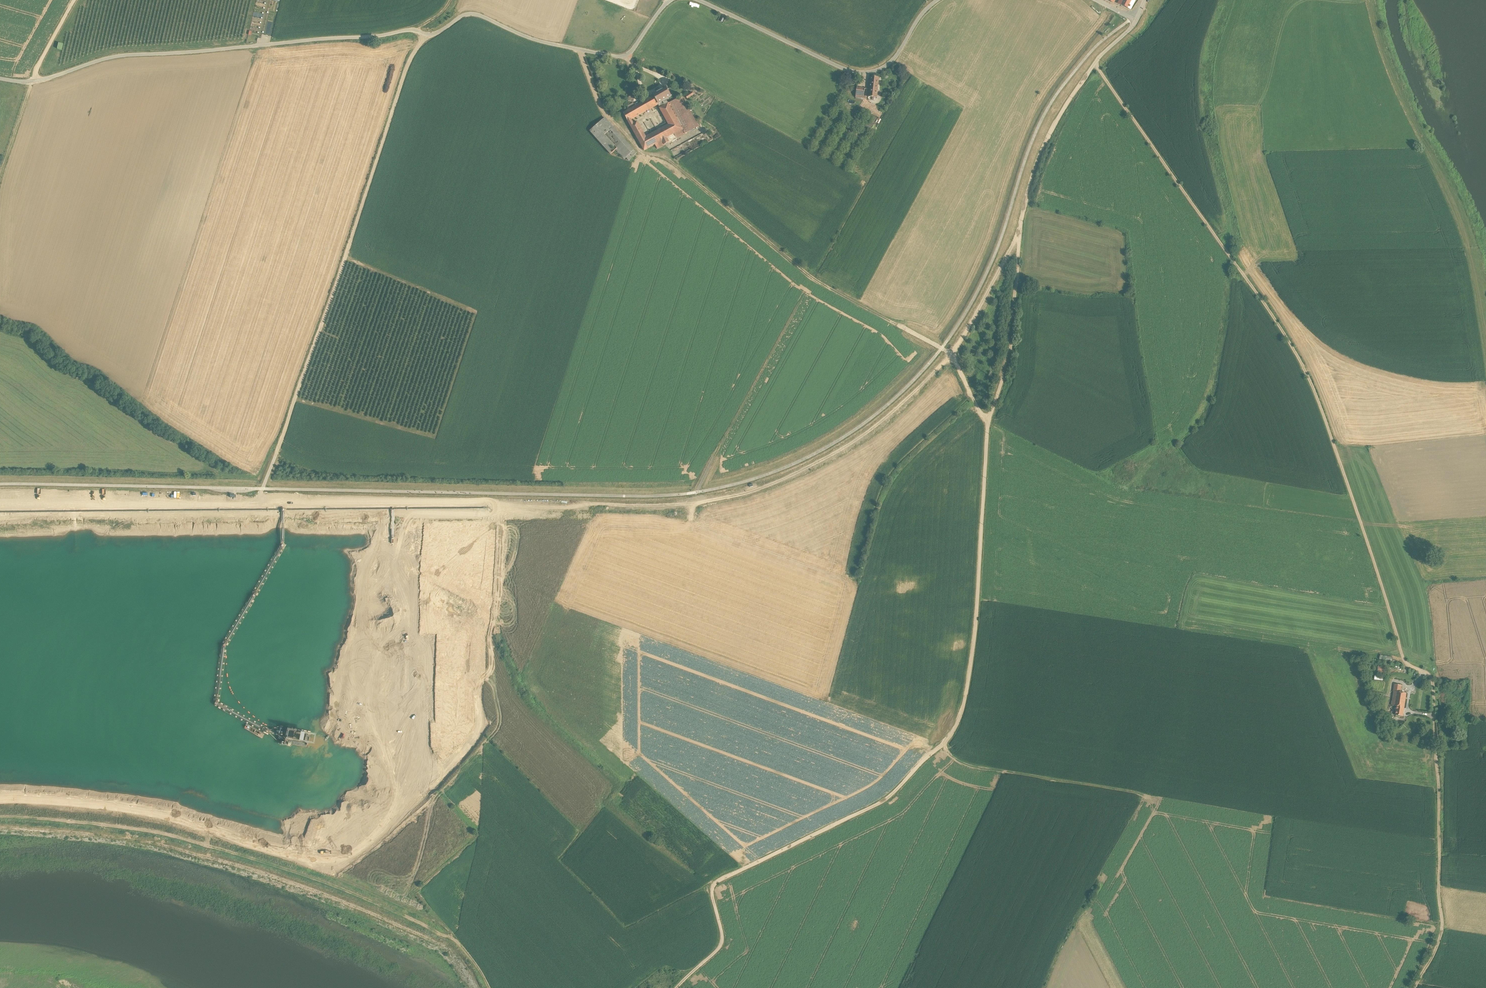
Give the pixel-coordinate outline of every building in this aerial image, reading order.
[(1122,3),(1119,1),(1118,5),(1123,9),(1130,11),(1133,6),(1136,0),(1124,0),(1122,3)] [(876,99),(879,79),(870,78),(868,98),(876,99)] [(658,150),(699,127),(682,97),(669,104),(659,109),(668,125),(665,127),(664,125),(660,127),(662,129),(646,138),(637,122),(634,124),(632,121),(672,98),(672,97),(671,97),(667,89),(668,89),(666,87),(652,95),(653,97),(635,107),(633,104),(627,107),(629,110),(623,114),(644,152),(655,146),(657,150),(658,150)] [(864,89),(856,88),(855,100),(863,101),(864,89)] [(632,159),(637,154),(605,118),(589,132),(611,156),(616,151),(624,160),(626,159),(629,162),(632,160),(632,159)] [(865,127),(871,130),(874,126),(869,122),(865,127)] [(1392,702),(1391,702),(1391,705),(1391,706),(1397,707),(1396,708),(1397,708),(1396,709),(1395,715),(1396,715),(1395,716),(1403,717),(1403,716),(1403,717),(1407,694),(1406,694),(1403,693),(1404,693),(1401,692),(1402,686),(1395,684),(1395,685),(1394,685),(1393,692),(1394,692),(1392,702)] [(855,919),(846,925),(851,931),(859,925),(855,919)]
